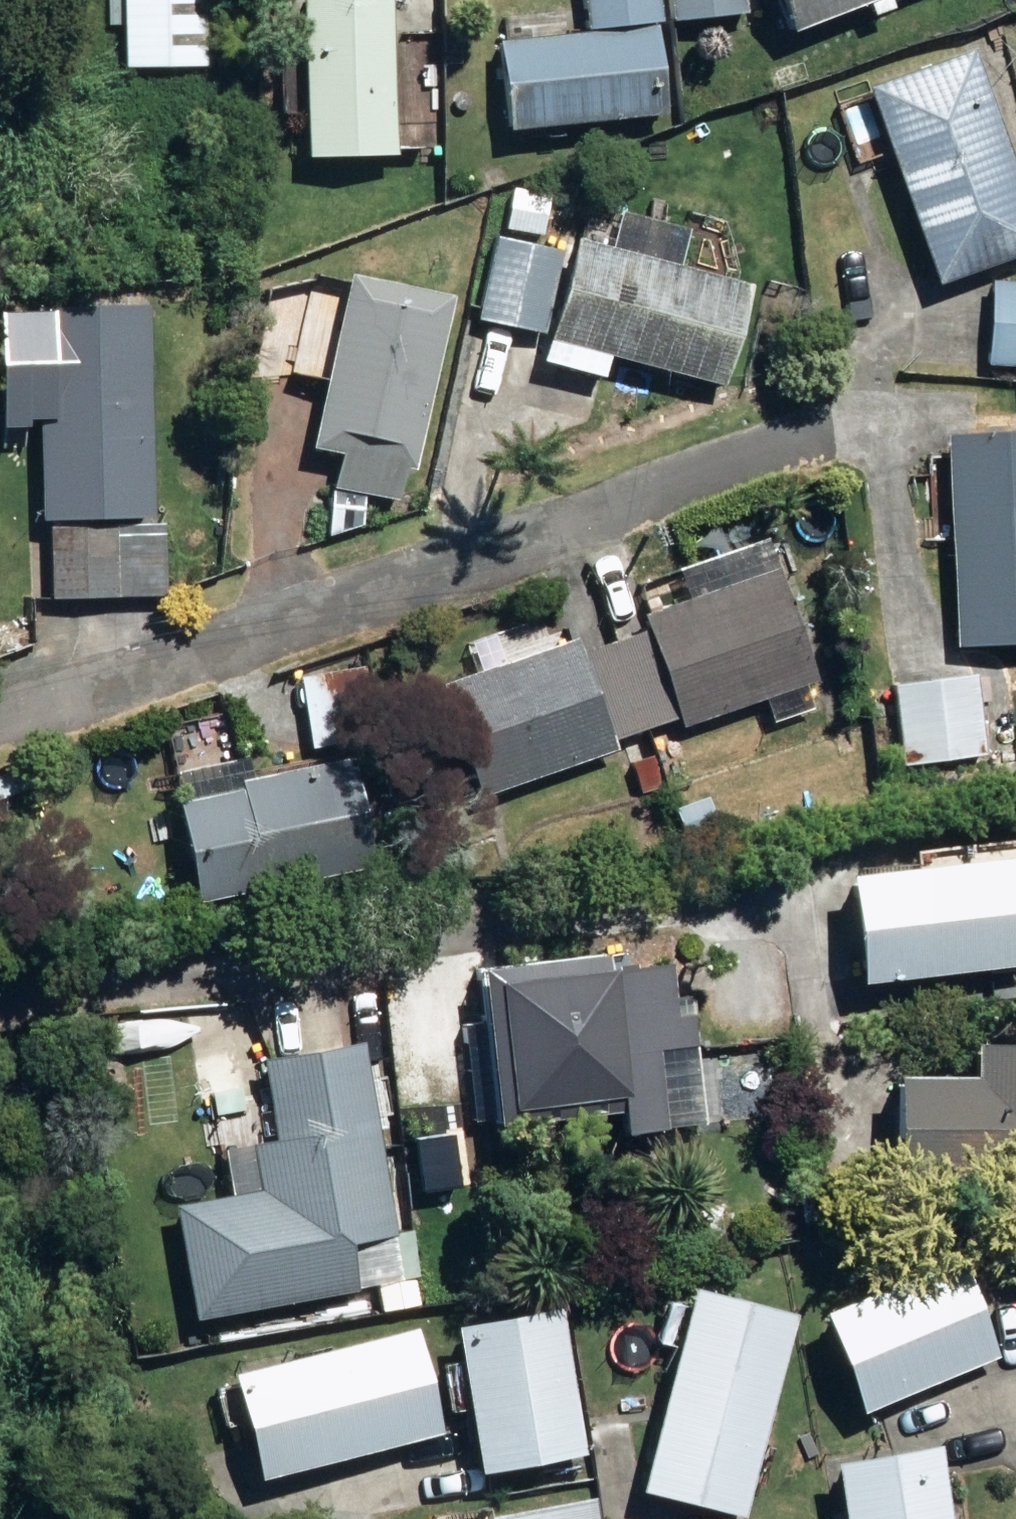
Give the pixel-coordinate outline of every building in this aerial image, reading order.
[(205,71),(206,0),(123,0),(123,71),(205,71)] [(307,161),(396,158),(392,0),(380,0),(303,1),(307,161)] [(507,132),(667,117),(657,25),(663,25),(660,0),(584,0),(588,37),(499,45),(507,132)] [(673,24),(747,15),(746,0),(671,0),(673,24)] [(792,36),(865,8),(870,18),(891,10),(887,0),(778,0),(792,36)] [(938,286),(1015,257),(1015,169),(975,54),(868,92),(938,286)] [(506,231),(544,239),(552,198),(514,191),(506,231)] [(608,361),(727,390),(751,287),(679,269),(688,233),(618,215),(609,249),(573,241),(544,365),(603,379),(608,361)] [(477,321),(543,337),(564,256),(497,240),(477,321)] [(345,461),(327,545),(358,525),(365,497),(398,504),(404,472),(414,475),(452,301),(348,279),(310,453),(345,461)] [(1015,371),(1015,284),(992,284),(989,369),(1015,371)] [(47,527),(50,603),(166,599),(163,523),(155,523),(147,308),(33,312),(40,527),(47,527)] [(958,636),(1015,633),(1015,423),(949,425),(958,636)] [(648,634),(615,644),(645,732),(677,722),(679,728),(768,700),(772,715),(794,708),(789,693),(818,685),(782,574),(774,576),(766,552),(701,573),(709,597),(643,618),(648,634)] [(515,662),(441,686),(479,800),(618,755),(614,742),(645,732),(615,644),(582,655),(577,641),(566,645),(563,636),(512,653),(515,662)] [(300,682),(313,752),(378,739),(365,670),(300,682)] [(981,779),(1015,774),(1015,732),(986,736),(978,677),(892,687),(903,769),(979,760),(981,779)] [(648,743),(662,784),(692,774),(679,733),(648,743)] [(170,773),(197,907),(386,868),(363,758),(253,780),(247,756),(170,773)] [(634,766),(643,796),(662,789),(653,760),(634,766)] [(695,779),(663,790),(678,832),(710,822),(695,779)] [(858,990),(1015,971),(1015,860),(973,865),(971,853),(930,857),(932,872),(845,882),(858,990)] [(620,1113),(623,1140),(668,1135),(659,1056),(699,1051),(693,999),(675,1000),(671,969),(610,977),(607,956),(477,972),(483,1025),(462,1028),(468,1075),(489,1073),(496,1129),(620,1113)] [(143,1017),(148,1044),(187,1037),(182,1009),(143,1017)] [(894,1166),(1015,1166),(1015,1032),(976,1033),(977,1064),(894,1064),(894,1166)] [(175,1209),(194,1322),(357,1295),(349,1246),(396,1238),(364,1048),(265,1066),(278,1145),(254,1149),(263,1195),(175,1209)] [(701,1211),(707,1244),(745,1238),(739,1206),(701,1211)] [(821,1319),(863,1419),(999,1361),(957,1261),(821,1319)] [(635,1486),(739,1512),(790,1302),(686,1277),(635,1486)] [(451,1315),(476,1464),(582,1446),(557,1296),(451,1315)] [(232,1364),(261,1471),(444,1422),(414,1314),(232,1364)] [(841,1518),(951,1518),(940,1452),(832,1469),(841,1518)] [(589,1487),(477,1509),(479,1518),(595,1518),(589,1487)]
